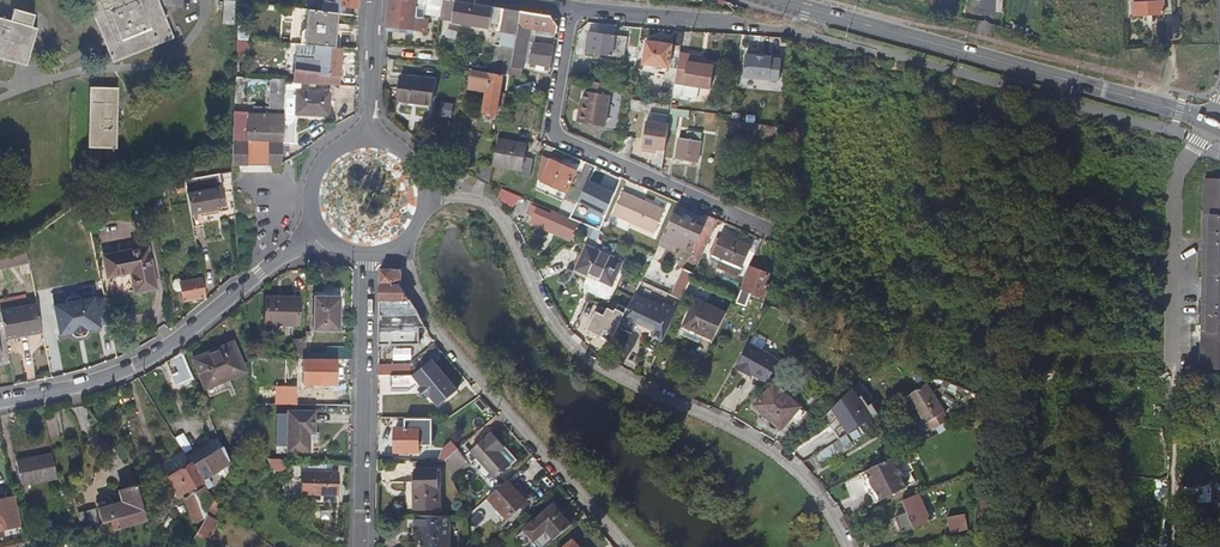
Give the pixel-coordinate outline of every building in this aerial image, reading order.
[(159,0),(95,0),(88,3),(115,68),(177,43),(159,0)] [(316,0),(307,0),(306,10),(314,11),(316,0)] [(333,7),(333,5),(324,3),(324,1),(316,0),(314,11),(332,13),(333,7)] [(359,0),(344,0),(342,8),(359,11),(359,10),(359,3),(359,0)] [(417,0),(390,0),(387,28),(429,32),(429,28),(426,27),(427,20),(425,17),(418,16),(417,18),(415,18),(417,0)] [(444,0),(427,0),(425,14),(441,17),(442,12),(444,0)] [(494,7),(449,0),(444,0),(442,12),(450,13),(456,14),(454,20),(454,21),(455,21),(490,27),(491,21),(494,7)] [(1172,0),(1164,0),(1164,1),(1145,1),(1133,2),(1134,13),(1134,14),(1172,13),(1172,0)] [(237,30),(238,7),(227,7),(225,29),(237,30)] [(359,17),(359,11),(342,8),(333,7),(332,13),(339,14),(359,17)] [(519,26),(522,12),(494,7),(491,21),(519,26)] [(336,48),(339,14),(332,13),(314,11),(306,10),(295,9),(291,44),(314,46),(336,48)] [(558,28),(551,17),(522,12),(519,26),(528,28),(552,33),(551,40),(556,41),(558,28)] [(26,73),(37,36),(31,35),(34,23),(12,17),(9,28),(0,26),(0,66),(26,73)] [(524,54),(528,28),(519,26),(514,52),(524,54)] [(624,58),(628,38),(594,32),(593,38),(588,37),(586,49),(591,50),(591,53),(624,58)] [(246,53),(247,40),(238,39),(237,52),(246,53)] [(681,54),(682,46),(640,40),(636,63),(678,70),(681,54)] [(553,61),(555,47),(540,44),(539,51),(535,50),(534,57),(553,61)] [(340,86),(342,49),(336,48),(314,46),(312,58),(294,57),(293,83),(340,86)] [(712,89),(716,67),(700,64),(701,57),(681,54),(678,70),(676,84),(712,89)] [(780,79),(781,59),(772,58),(772,57),(746,55),(744,77),(780,79)] [(501,93),(503,75),(473,71),(471,80),(469,90),(488,93),(485,113),(497,115),(498,108),(501,93)] [(271,91),(271,80),(236,76),(235,88),(255,90),(271,91)] [(432,105),(435,80),(402,77),(399,101),(432,105)] [(469,90),(471,80),(464,78),(462,89),(469,90)] [(285,113),(287,83),(287,81),(271,80),(271,91),(270,113),(285,113)] [(606,127),(611,97),(607,96),(608,85),(592,83),(590,93),(586,93),(583,112),(581,124),(606,127)] [(254,106),(255,90),(235,88),(234,104),(254,106)] [(329,117),(330,95),(299,93),(298,115),(329,117)] [(504,108),(507,95),(501,93),(498,108),(504,109),(504,108)] [(120,154),(120,94),(92,94),(92,154),(120,154)] [(442,103),(440,118),(453,120),(455,104),(442,103)] [(689,119),(690,111),(672,109),(669,125),(668,130),(676,132),(678,117),(689,119)] [(241,163),(245,116),(234,115),(231,147),(230,167),(241,166),(241,163)] [(282,164),(284,120),(248,117),(247,140),(271,142),(270,163),(282,164)] [(782,140),(783,126),(730,120),(729,136),(745,138),(744,143),(763,145),(764,137),(782,140)] [(665,151),(668,130),(669,125),(647,122),(643,151),(652,153),(653,149),(665,151)] [(698,163),(702,134),(689,131),(687,139),(680,138),(676,160),(683,161),(684,161),(690,162),(698,163)] [(781,148),(782,140),(764,137),(763,145),(781,148)] [(522,170),(525,156),(528,144),(498,139),(494,165),(522,170)] [(630,157),(633,142),(622,140),(619,155),(630,157)] [(530,177),(534,158),(525,156),(522,170),(521,175),(530,177)] [(568,193),(577,171),(543,156),(539,172),(545,174),(542,182),(550,185),(566,192),(568,193)] [(234,204),(231,173),(219,175),(223,198),(224,206),(234,204)] [(216,199),(212,176),(184,181),(193,229),(203,227),(201,218),(219,215),(218,207),(216,199)] [(1205,179),(1204,235),(1203,310),(1202,369),(1219,369),(1219,179),(1205,179)] [(561,203),(566,192),(550,185),(545,196),(561,203)] [(518,203),(506,192),(499,200),(511,211),(518,203)] [(656,235),(667,211),(626,193),(615,216),(656,235)] [(559,207),(561,203),(545,196),(541,205),(545,207),(557,212),(559,207)] [(224,206),(223,198),(216,199),(218,207),(224,206)] [(558,230),(563,217),(545,209),(544,211),(530,205),(526,214),(533,217),(532,219),(558,230)] [(564,215),(566,210),(559,207),(557,212),(564,215)] [(704,228),(697,224),(698,221),(685,215),(684,218),(675,214),(668,228),(690,238),(698,242),(704,228)] [(578,235),(597,242),(601,231),(582,224),(578,235)] [(690,238),(668,228),(662,239),(673,245),(683,251),(690,238)] [(742,267),(750,247),(722,235),(717,248),(720,249),(718,257),(742,267)] [(59,244),(57,236),(44,238),(46,250),(59,248),(59,246),(59,244)] [(670,250),(673,245),(662,239),(659,245),(670,250)] [(623,262),(586,246),(577,266),(576,270),(577,274),(579,275),(582,277),(587,279),(590,273),(595,275),(594,278),(612,286),(623,262)] [(155,288),(147,248),(103,258),(107,277),(131,272),(135,292),(155,288)] [(766,286),(770,276),(768,275),(765,274),(752,268),(742,288),(764,298),(769,287),(766,286)] [(400,286),(400,269),(380,269),(379,300),(411,300),(410,299),(408,298),(400,286)] [(683,298),(694,273),(685,269),(674,293),(683,298)] [(207,299),(203,279),(184,283),(179,281),(175,282),(173,286),(174,292),(178,294),(182,293),(185,303),(207,299)] [(51,288),(57,340),(100,334),(94,286),(79,288),(79,285),(51,288)] [(345,317),(345,287),(323,287),(323,296),(340,296),(340,317),(345,317)] [(663,341),(677,310),(665,304),(664,307),(635,294),(621,321),(635,327),(636,326),(638,322),(654,329),(652,334),(651,335),(663,341)] [(340,317),(340,296),(323,296),(315,295),(313,330),(340,331),(340,317)] [(298,326),(299,299),(266,298),(265,325),(298,326)] [(713,344),(728,313),(697,299),(684,326),(702,334),(700,338),(713,344)] [(419,313),(416,308),(411,300),(379,300),(379,335),(387,335),(387,345),(417,345),(418,336),(428,332),(419,313)] [(43,334),(37,308),(2,314),(7,341),(43,334)] [(654,329),(638,322),(636,326),(641,329),(641,330),(645,332),(647,332),(652,334),(654,329)] [(700,338),(702,334),(684,326),(681,335),(698,343),(700,338)] [(387,345),(387,335),(379,335),(379,344),(387,345)] [(306,360),(306,347),(306,339),(293,339),(293,352),(297,353),(297,359),(306,360)] [(245,373),(232,343),(197,357),(209,387),(245,373)] [(745,344),(735,372),(769,385),(780,357),(745,344)] [(413,377),(441,353),(435,345),(410,366),(378,365),(378,375),(413,377)] [(352,360),(352,348),(306,347),(306,360),(338,360),(352,360)] [(190,371),(183,352),(174,358),(181,376),(190,371)] [(338,385),(338,360),(306,360),(305,368),(303,368),(303,384),(338,385)] [(958,387),(945,382),(943,386),(956,392),(958,387)] [(803,407),(775,384),(756,406),(783,429),(803,407)] [(950,421),(926,385),(908,396),(926,426),(930,424),(935,431),(950,421)] [(877,415),(851,389),(822,419),(829,427),(837,421),(841,426),(833,432),(839,440),(877,415)] [(887,426),(909,412),(903,403),(881,417),(887,426)] [(351,416),(351,406),(331,406),(331,416),(351,416)] [(307,452),(308,433),(313,433),(313,413),(288,413),(288,452),(307,452)] [(418,453),(418,429),(394,429),(394,453),(418,453)] [(499,456),(505,451),(491,435),(469,453),(494,482),(510,469),(499,456)] [(821,468),(846,452),(838,440),(813,457),(821,468)] [(445,460),(457,450),(452,444),(440,454),(445,460)] [(200,481),(223,468),(221,466),(228,462),(222,447),(212,452),(213,453),(192,466),(200,481)] [(467,465),(457,450),(445,460),(452,476),(467,465)] [(516,464),(505,451),(499,456),(510,469),(516,464)] [(909,473),(914,470),(903,451),(866,471),(882,500),(907,487),(901,477),(909,473)] [(59,481),(53,455),(17,463),(23,488),(59,481)] [(177,497),(201,483),(200,481),(192,466),(190,464),(167,479),(177,497)] [(438,508),(438,469),(415,469),(414,482),(406,481),(406,508),(438,508)] [(882,500),(866,471),(859,474),(875,504),(882,500)] [(337,497),(338,475),(304,473),(303,496),(337,497)] [(915,483),(909,473),(901,477),(907,487),(915,483)] [(525,502),(506,480),(487,497),(506,519),(525,502)] [(149,522),(138,487),(122,492),(125,504),(101,510),(104,524),(106,523),(107,526),(109,526),(115,525),(115,527),(118,529),(149,522)] [(200,526),(212,502),(204,489),(185,500),(193,523),(197,521),(200,526)] [(932,521),(920,494),(903,501),(909,515),(915,528),(932,521)] [(16,497),(0,501),(0,538),(2,537),(3,541),(25,536),(16,497)] [(572,525),(554,505),(521,534),(532,546),(546,546),(572,525)] [(101,525),(97,510),(84,514),(88,529),(97,526),(101,525)] [(449,515),(415,515),(415,529),(423,529),(425,529),(425,534),(422,534),(422,546),(449,546),(449,515)] [(915,528),(909,515),(898,520),(904,534),(915,528)] [(950,535),(968,531),(964,515),(946,519),(950,535)] [(54,531),(52,524),(45,526),(46,533),(54,531)]
